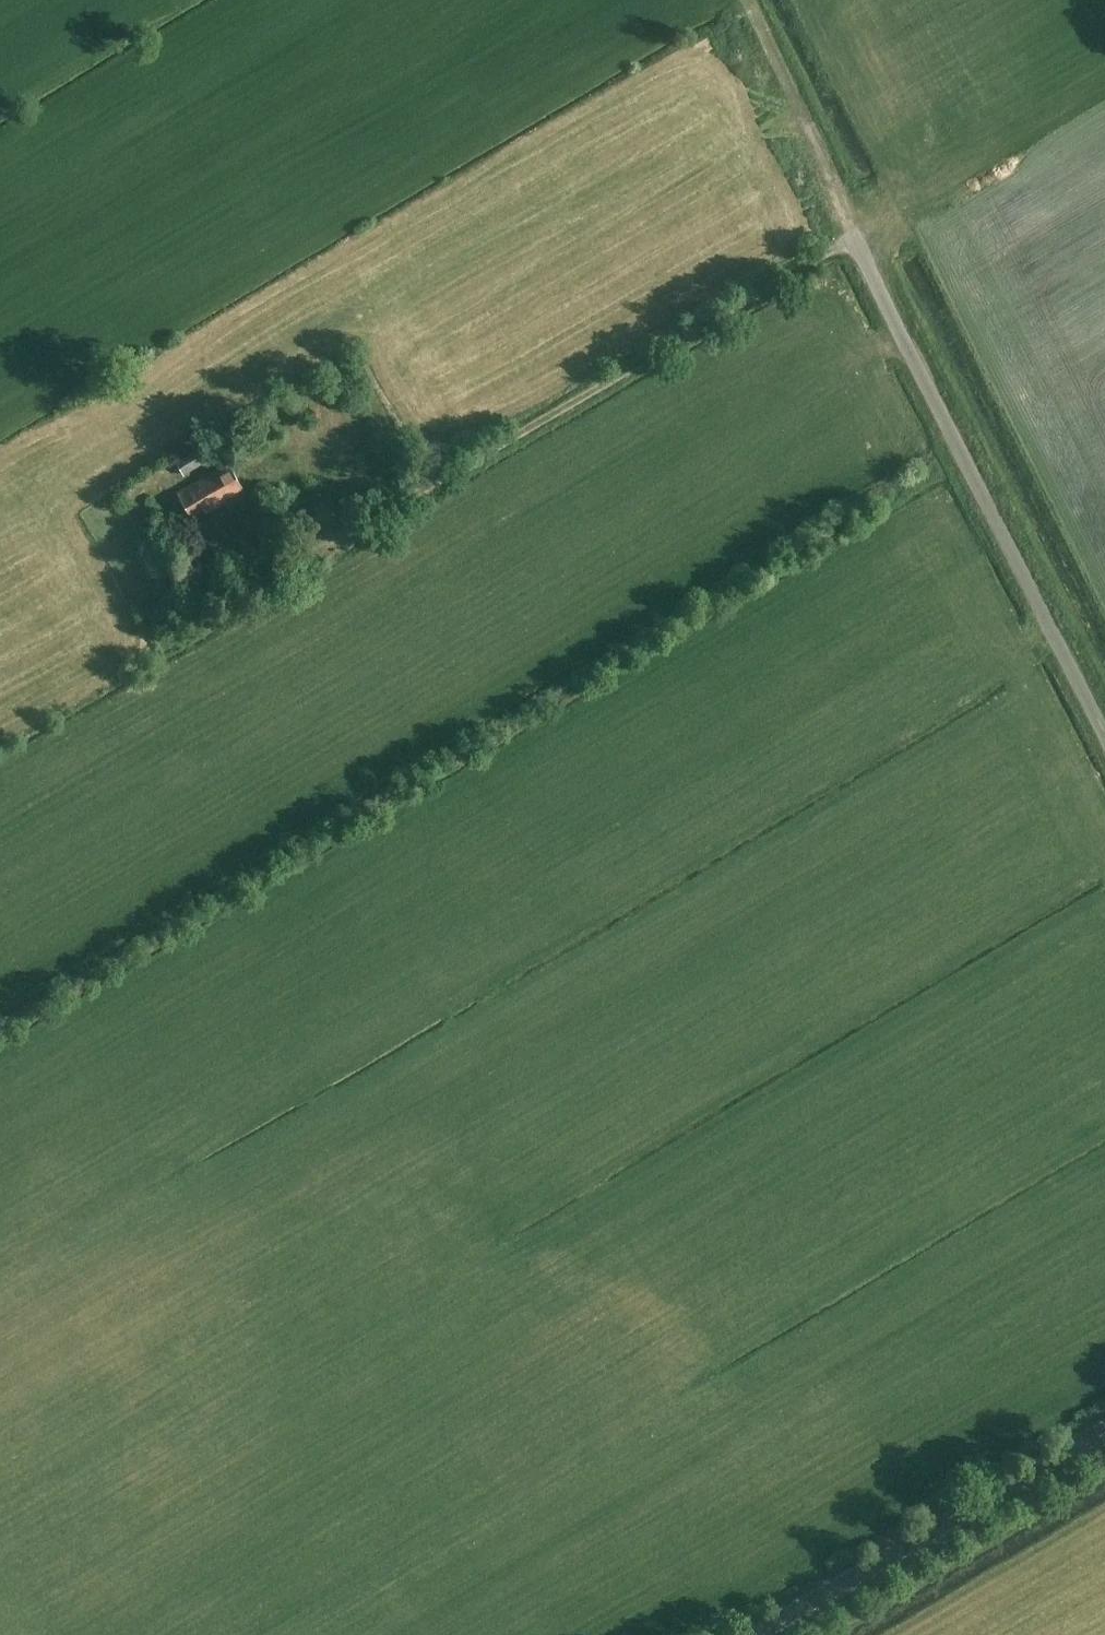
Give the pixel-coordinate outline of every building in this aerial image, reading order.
[(205,462),(197,448),(175,461),(184,476),(205,462)] [(223,499),(242,489),(232,470),(232,469),(229,464),(178,492),(177,492),(191,516),(192,516),(191,515),(203,509),(206,514),(225,503),(223,499)] [(185,577),(174,561),(165,567),(176,583),(185,577)]
